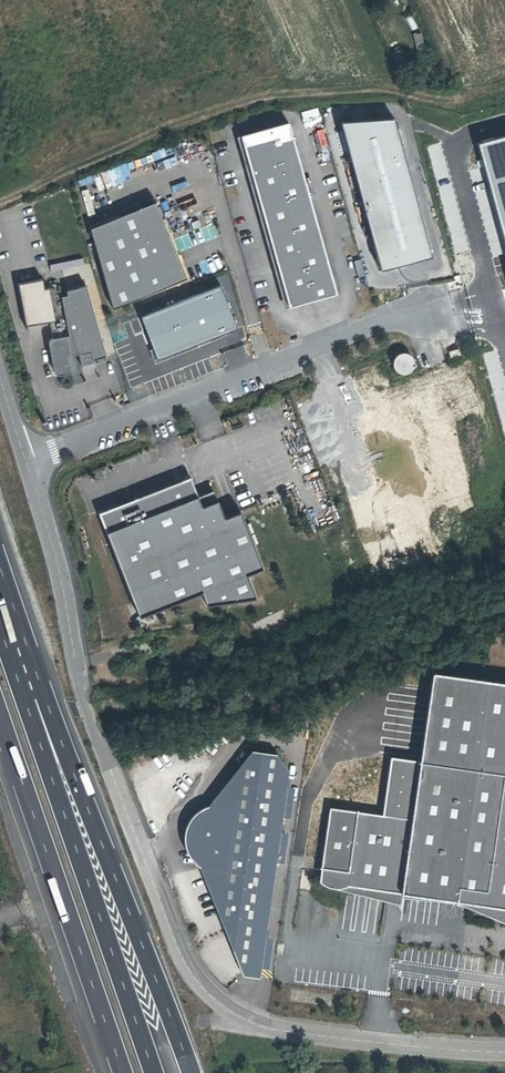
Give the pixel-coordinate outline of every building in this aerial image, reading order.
[(400,115),(345,119),(384,268),(433,257),(400,115)] [(291,123),(236,136),(290,311),(337,294),(291,123)] [(162,199),(94,227),(117,301),(189,273),(162,199)] [(40,280),(18,284),(26,326),(52,321),(47,290),(42,291),(40,280)] [(87,282),(65,291),(72,328),(75,330),(50,340),(56,377),(103,355),(87,282)] [(220,287),(140,316),(154,360),(235,326),(220,287)] [(394,353),(396,371),(409,370),(408,352),(394,353)] [(187,482),(97,512),(139,615),(200,593),(203,606),(252,598),(243,575),(261,570),(239,514),(222,521),(211,491),(195,498),(187,482)] [(432,672),(420,761),(419,761),(390,757),(382,814),(329,807),(318,881),(325,885),(330,888),(333,888),(335,888),(337,888),(341,888),(346,886),(347,885),(402,893),(454,900),(504,908),(504,682),(432,672)] [(259,977),(288,771),(276,753),(251,750),(208,805),(197,819),(193,850),(199,867),(243,975),(259,977)] [(193,850),(197,819),(208,805),(206,806),(202,807),(199,809),(196,812),(192,816),(188,821),(186,825),(185,829),(184,833),(184,838),(184,844),(186,850),(189,856),(193,862),(199,867),(193,850)] [(400,905),(402,893),(347,885),(346,886),(341,888),(337,888),(335,888),(400,905)] [(454,900),(504,923),(504,908),(454,900)]
